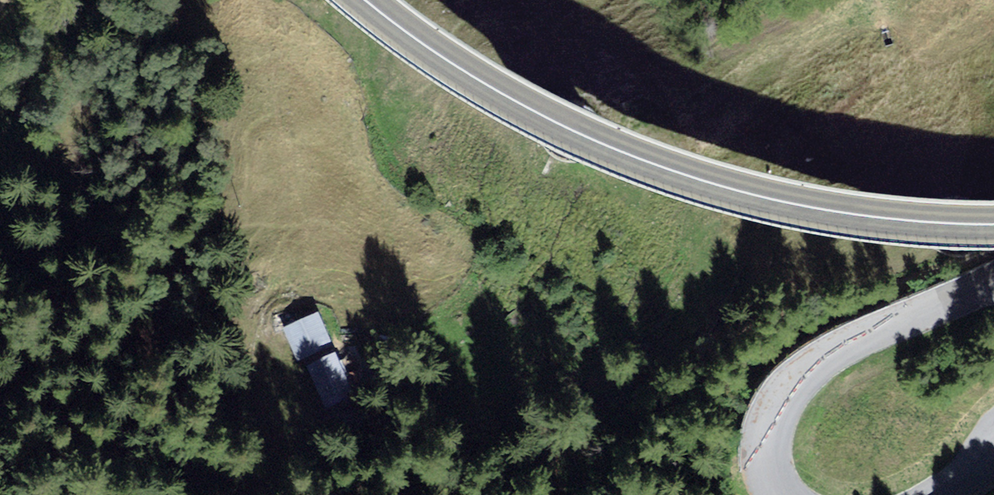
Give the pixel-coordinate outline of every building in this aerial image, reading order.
[(317,312),(283,328),(299,362),(333,346),(317,312)] [(335,352),(306,366),(326,410),(355,396),(335,352)]
